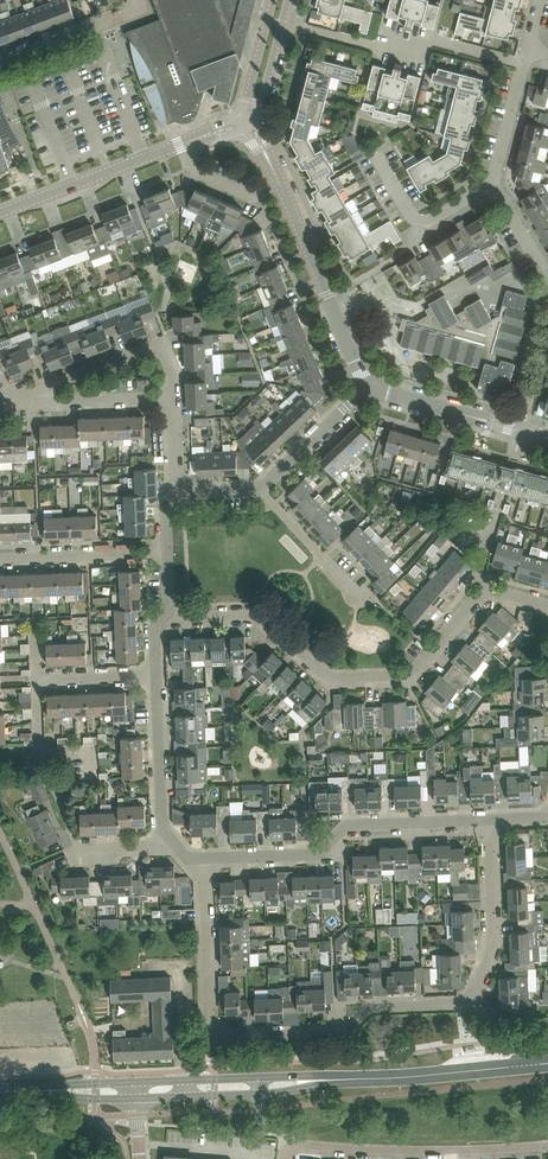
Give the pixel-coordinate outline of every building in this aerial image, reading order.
[(51,24),(43,4),(36,7),(33,0),(28,2),(39,29),(51,24)] [(63,19),(55,0),(50,0),(50,2),(43,4),(51,24),(63,19)] [(63,19),(75,15),(69,0),(55,0),(63,19)] [(126,31),(131,45),(134,44),(138,43),(151,63),(154,67),(152,68),(151,69),(150,71),(150,74),(152,77),(154,79),(156,80),(158,80),(160,79),(165,93),(168,106),(171,121),(167,122),(166,123),(170,122),(176,119),(182,121),(187,121),(192,119),(196,116),(199,111),(206,87),(217,83),(213,96),(215,97),(215,95),(232,89),(234,89),(237,76),(239,68),(243,53),(251,22),(257,0),(156,0),(163,17),(126,31)] [(345,4),(328,0),(318,0),(317,5),(320,6),(319,11),(320,11),(341,17),(342,14),(345,4)] [(387,15),(399,18),(400,14),(423,20),(422,24),(434,27),(440,5),(429,2),(429,0),(391,0),(390,3),(387,15)] [(520,9),(522,1),(517,0),(495,0),(493,7),(515,13),(517,8),(520,9)] [(12,16),(9,9),(6,1),(1,3),(3,7),(4,9),(14,38),(27,33),(19,14),(12,16)] [(27,33),(39,29),(28,2),(24,3),(26,11),(19,14),(27,33)] [(345,4),(342,14),(346,15),(345,18),(362,22),(360,30),(368,33),(373,11),(345,4)] [(489,19),(516,26),(518,19),(514,18),(515,13),(493,7),(486,5),(483,17),(490,19),(489,19)] [(311,17),(318,19),(320,11),(319,11),(313,9),(311,17)] [(3,20),(0,21),(0,36),(2,42),(14,38),(4,11),(0,13),(3,20)] [(490,19),(483,17),(461,12),(455,33),(464,35),(466,27),(482,31),(483,28),(487,29),(489,19),(490,19)] [(489,19),(487,29),(486,32),(509,38),(510,33),(514,34),(514,31),(516,26),(489,19)] [(307,68),(332,75),(336,62),(313,56),(312,61),(309,61),(308,63),(307,68)] [(332,75),(358,82),(360,74),(357,73),(358,68),(336,62),(332,75)] [(374,63),(371,75),(368,86),(380,89),(379,93),(403,99),(404,95),(415,98),(414,102),(415,102),(422,76),(409,72),(408,76),(386,70),(387,66),(374,63)] [(439,66),(438,72),(434,71),(432,79),(458,85),(458,84),(461,72),(439,66)] [(329,87),(332,75),(307,68),(305,75),(308,76),(307,82),(329,87)] [(461,72),(458,84),(484,91),(486,84),(482,83),(484,78),(461,72)] [(547,106),(547,74),(544,87),(538,85),(533,102),(547,106)] [(300,93),(326,100),(329,87),(307,82),(305,86),(302,85),(301,88),(300,93)] [(482,97),(484,91),(458,84),(458,85),(455,97),(477,103),(478,98),(482,99),(482,97)] [(326,100),(300,93),(298,100),(302,101),(300,107),(323,113),(326,100)] [(455,97),(451,110),(477,116),(479,109),(476,108),(477,103),(455,97)] [(419,106),(417,114),(427,116),(429,107),(419,105),(419,107),(419,106)] [(323,113),(300,107),(299,111),(295,110),(293,119),(312,124),(312,123),(319,125),(320,125),(323,113)] [(476,122),(477,116),(451,110),(448,122),(471,128),(472,123),(475,124),(476,122)] [(1,113),(0,113),(0,140),(4,151),(5,151),(7,156),(12,153),(13,154),(11,146),(19,140),(11,126),(4,112),(1,113)] [(291,140),(309,138),(312,124),(293,119),(292,125),(295,126),(291,140)] [(353,130),(356,120),(350,119),(347,131),(353,130)] [(471,128),(448,122),(445,135),(452,136),(471,142),(473,134),(469,133),(471,128)] [(521,134),(547,142),(547,136),(544,135),(546,127),(528,122),(526,130),(523,129),(521,134)] [(349,147),(358,142),(353,132),(344,137),(349,147)] [(547,151),(547,142),(521,134),(520,139),(523,140),(521,148),(539,153),(547,154),(547,151)] [(452,136),(448,152),(462,162),(465,148),(469,149),(469,146),(471,142),(452,136)] [(299,161),(300,162),(317,152),(316,152),(309,138),(291,140),(299,154),(296,155),(299,161)] [(11,167),(7,156),(5,151),(4,151),(0,140),(0,171),(11,167)] [(323,148),(323,149),(326,147),(323,141),(317,144),(320,150),(323,148)] [(304,169),(307,167),(309,171),(329,159),(323,148),(320,150),(316,152),(317,152),(300,162),(304,169)] [(547,154),(539,153),(521,148),(519,154),(516,154),(515,159),(546,167),(547,162),(545,162),(547,154)] [(449,170),(462,162),(448,152),(435,159),(445,176),(450,173),(449,170)] [(404,158),(406,164),(418,160),(416,154),(404,158)] [(419,160),(431,180),(435,178),(437,181),(445,176),(435,159),(434,160),(430,154),(419,160)] [(313,185),(336,171),(329,159),(309,171),(312,176),(309,177),(313,185)] [(516,181),(521,189),(536,181),(535,181),(533,182),(532,179),(534,170),(545,173),(546,167),(515,159),(513,164),(517,165),(515,172),(518,173),(516,181)] [(431,180),(419,160),(408,167),(421,190),(428,186),(426,183),(431,180)] [(364,173),(360,165),(352,169),(358,178),(365,174),(364,173)] [(359,180),(363,187),(369,183),(366,176),(359,180)] [(316,204),(339,190),(333,179),(312,191),(315,196),(312,198),(316,204)] [(536,181),(521,189),(525,196),(522,198),(526,204),(523,206),(526,211),(547,198),(547,189),(544,183),(536,181)] [(170,187),(158,192),(165,212),(183,205),(183,189),(172,193),(170,187)] [(371,196),(376,193),(372,187),(367,190),(371,196)] [(183,189),(183,205),(200,213),(208,193),(196,188),(194,193),(183,189)] [(346,201),(339,190),(316,204),(320,211),(323,209),(326,213),(346,201)] [(165,212),(158,192),(145,197),(148,202),(141,205),(150,228),(168,221),(165,212)] [(197,220),(206,224),(204,228),(209,230),(210,227),(211,224),(207,222),(209,217),(212,217),(220,198),(208,193),(200,213),(197,220)] [(359,223),(365,219),(352,197),(346,201),(359,223)] [(232,203),(220,198),(212,217),(209,217),(207,222),(211,224),(210,227),(219,232),(223,223),(232,203)] [(526,211),(528,216),(531,214),(535,220),(547,213),(547,207),(547,205),(547,198),(526,211)] [(326,222),(329,226),(352,213),(346,201),(326,213),(328,218),(325,220),(326,222)] [(144,227),(144,226),(137,206),(130,209),(128,203),(115,208),(126,236),(138,231),(138,230),(144,227)] [(242,214),(244,208),(232,203),(223,223),(240,230),(252,219),(242,214)] [(107,224),(101,226),(106,240),(113,238),(114,239),(125,235),(125,236),(126,236),(115,208),(103,213),(107,224)] [(380,212),(384,218),(389,216),(384,209),(380,212)] [(352,213),(329,226),(333,233),(336,231),(339,236),(359,224),(352,213)] [(535,220),(538,226),(536,228),(538,233),(547,228),(547,213),(535,220)] [(479,245),(482,249),(498,240),(492,231),(489,233),(483,223),(486,221),(483,216),(467,225),(470,229),(479,245)] [(252,219),(240,230),(248,248),(268,240),(263,228),(257,231),(252,219)] [(365,235),(371,244),(374,242),(375,244),(390,235),(394,243),(402,239),(391,220),(365,235)] [(111,253),(106,240),(101,226),(95,229),(93,223),(80,228),(88,248),(92,260),(111,253)] [(341,240),(338,242),(342,249),(365,235),(359,224),(339,236),(341,240)] [(69,255),(88,248),(80,228),(68,232),(70,238),(64,241),(69,255)] [(538,233),(541,238),(544,236),(547,243),(547,228),(538,233)] [(452,251),(453,250),(458,260),(474,251),(473,249),(479,245),(482,249),(479,245),(470,229),(464,233),(461,229),(450,235),(448,232),(443,235),(452,251)] [(365,235),(342,249),(346,255),(349,253),(352,258),(372,246),(371,244),(365,235)] [(433,252),(426,256),(433,269),(438,277),(445,273),(441,264),(446,261),(443,256),(452,251),(443,235),(438,238),(440,241),(430,247),(433,252)] [(191,236),(188,242),(194,244),(197,239),(191,236)] [(42,242),(50,262),(69,255),(64,241),(57,243),(55,237),(42,242)] [(248,248),(256,267),(270,261),(267,255),(273,253),(268,240),(248,248)] [(32,252),(26,255),(31,269),(39,266),(42,273),(53,269),(50,262),(42,242),(30,247),(32,252)] [(214,246),(211,253),(215,254),(221,250),(214,246)] [(375,251),(363,258),(367,264),(378,257),(375,251)] [(16,284),(26,280),(32,295),(40,291),(31,269),(26,255),(20,257),(18,252),(5,256),(16,284)] [(398,261),(407,277),(412,286),(423,279),(421,276),(426,273),(430,281),(438,277),(433,269),(426,256),(419,260),(416,255),(405,261),(403,258),(398,261)] [(5,256),(0,258),(0,289),(16,284),(5,256)] [(270,261),(256,267),(263,286),(283,277),(278,265),(272,268),(270,261)] [(223,266),(226,273),(233,270),(230,263),(223,266)] [(483,267),(487,274),(490,273),(495,270),(490,263),(483,267)] [(495,270),(490,273),(494,280),(507,273),(503,266),(502,266),(499,268),(495,270)] [(119,271),(122,278),(132,274),(129,267),(119,271)] [(111,282),(120,279),(117,270),(108,273),(111,282)] [(89,282),(95,286),(100,281),(95,276),(89,282)] [(283,277),(263,286),(271,305),(276,303),(285,299),(283,292),(288,290),(283,277)] [(80,285),(76,287),(74,290),(76,295),(82,292),(80,285)] [(402,322),(400,328),(405,330),(401,344),(417,349),(478,366),(480,367),(483,359),(486,360),(478,389),(493,393),(500,395),(506,397),(516,362),(501,357),(502,355),(516,359),(529,311),(524,309),(528,295),(507,289),(503,303),(503,304),(501,310),(500,315),(499,315),(493,318),(481,298),(465,306),(466,308),(456,313),(445,294),(429,302),(431,306),(426,308),(429,314),(417,321),(403,317),(402,322)] [(133,306),(127,309),(138,338),(150,334),(149,331),(145,320),(157,315),(151,302),(134,308),(133,306)] [(272,326),(279,323),(298,315),(294,303),(279,309),(276,303),(271,305),(265,307),(266,307),(264,308),(272,326)] [(121,313),(109,318),(114,331),(120,329),(125,341),(126,343),(138,338),(127,309),(121,311),(121,313)] [(187,334),(197,334),(202,334),(202,333),(202,320),(195,321),(194,314),(186,314),(174,315),(174,328),(187,328),(187,334)] [(298,315),(279,323),(283,333),(284,335),(303,327),(298,315)] [(109,318),(91,325),(101,350),(112,345),(108,334),(114,331),(109,318)] [(101,350),(91,325),(73,332),(78,345),(84,343),(88,355),(101,350)] [(308,339),(303,327),(284,335),(283,333),(277,335),(279,340),(284,337),(288,347),(308,339)] [(37,351),(36,346),(33,337),(32,337),(29,330),(12,337),(14,344),(24,369),(35,365),(31,353),(37,351)] [(73,332),(60,337),(63,343),(57,345),(64,364),(76,359),(71,348),(78,345),(73,332)] [(185,341),(186,354),(206,353),(206,346),(213,346),(213,341),(220,341),(220,333),(212,333),(202,333),(202,334),(197,334),(198,340),(185,341)] [(48,341),(36,346),(37,351),(41,360),(47,357),(51,369),(64,364),(57,345),(56,346),(54,339),(48,341)] [(308,339),(288,347),(292,356),(293,359),(313,350),(308,339)] [(7,362),(11,374),(24,369),(14,344),(0,349),(0,363),(1,365),(7,362)] [(265,348),(258,351),(260,357),(268,354),(265,348)] [(292,356),(287,359),(289,363),(287,364),(291,374),(298,370),(318,362),(313,350),(293,359),(292,356)] [(207,360),(206,353),(186,354),(186,367),(199,367),(199,373),(214,373),(213,360),(207,360)] [(260,359),(263,366),(272,363),(269,356),(260,359)] [(323,375),(318,362),(298,370),(306,389),(312,391),(325,394),(323,375)] [(247,373),(248,385),(260,385),(259,372),(247,373)] [(187,381),(187,394),(208,393),(208,386),(214,386),(214,373),(199,373),(199,380),(187,381)] [(317,409),(313,405),(319,400),(325,394),(312,391),(306,389),(303,389),(300,392),(302,393),(293,402),(308,418),(317,409)] [(201,413),(212,413),(215,413),(225,412),(224,407),(215,408),(215,400),(208,400),(208,393),(187,394),(188,407),(200,407),(201,413)] [(283,411),(298,427),(308,418),(293,402),(285,409),(283,411)] [(289,435),(298,427),(283,411),(285,409),(281,405),(277,408),(281,413),(274,420),(289,435)] [(239,414),(243,418),(248,413),(245,409),(239,414)] [(145,415),(131,416),(132,437),(140,436),(140,444),(145,443),(145,436),(145,415)] [(118,416),(105,417),(106,438),(114,438),(114,446),(120,445),(118,416)] [(124,437),(132,437),(131,416),(118,416),(120,445),(124,445),(124,437)] [(79,418),(79,424),(80,444),(82,444),(82,439),(89,439),(89,447),(93,446),(92,417),(79,418)] [(92,417),(93,446),(99,446),(99,438),(106,438),(105,417),(92,417)] [(195,425),(209,425),(209,417),(195,417),(195,425)] [(265,429),(267,427),(258,418),(254,421),(256,423),(248,430),(270,453),(280,444),(265,429)] [(274,420),(267,427),(265,429),(280,444),(289,435),(274,420)] [(67,424),(54,425),(55,445),(63,445),(63,452),(68,452),(67,424)] [(68,452),(73,452),(73,444),(80,444),(79,424),(67,424),(68,452)] [(55,445),(54,425),(41,425),(42,437),(42,446),(43,446),(43,453),(48,453),(48,445),(55,445)] [(349,433),(364,449),(373,440),(358,425),(349,433)] [(391,450),(398,452),(404,432),(391,428),(388,440),(385,448),(386,448),(384,456),(389,457),(391,450)] [(240,437),(237,440),(242,450),(244,456),(250,451),(261,462),(270,453),(248,430),(240,438),(240,437)] [(416,435),(404,432),(398,452),(406,454),(404,461),(409,463),(416,435)] [(349,433),(340,442),(359,463),(363,460),(358,455),(364,449),(349,433)] [(13,435),(0,436),(0,462),(11,461),(14,461),(13,435)] [(28,435),(13,435),(14,461),(29,460),(28,435)] [(415,456),(423,458),(428,439),(416,435),(409,463),(413,464),(415,456)] [(441,443),(428,439),(423,458),(436,462),(438,454),(441,443)] [(330,451),(345,467),(350,461),(356,467),(359,463),(340,442),(330,451)] [(208,445),(205,445),(205,452),(198,452),(198,473),(212,473),(211,451),(213,451),(213,445),(208,445)] [(224,472),(238,472),(237,456),(244,456),(242,450),(223,451),(224,472)] [(223,451),(213,451),(211,451),(212,473),(224,472),(223,451)] [(330,451),(321,460),(335,476),(336,476),(341,481),(345,478),(339,472),(345,467),(330,451)] [(454,452),(450,463),(448,472),(461,475),(466,456),(454,452)] [(466,456),(461,475),(468,477),(466,485),(471,486),(478,459),(466,456)] [(94,458),(95,467),(102,467),(102,457),(94,458)] [(478,459),(471,486),(476,487),(478,480),(485,482),(491,462),(478,459)] [(499,486),(504,466),(491,462),(485,482),(499,486)] [(499,486),(510,489),(515,469),(504,466),(499,486)] [(129,482),(158,481),(157,468),(145,468),(136,468),(136,477),(124,477),(124,481),(129,481),(129,482)] [(515,469),(510,489),(523,492),(528,473),(515,469)] [(289,493),(298,502),(314,487),(308,481),(314,476),(311,473),(289,493)] [(528,473),(523,492),(530,495),(528,502),(533,503),(540,476),(528,473)] [(84,485),(95,484),(99,484),(99,476),(84,476),(84,485)] [(547,497),(547,478),(540,476),(533,503),(538,505),(540,497),(547,499),(547,497)] [(370,490),(375,486),(375,485),(369,479),(364,484),(369,490),(370,490)] [(158,494),(158,481),(129,482),(129,487),(137,487),(137,494),(125,494),(125,496),(146,495),(158,494)] [(302,516),(323,496),(320,492),(314,497),(309,492),(314,487),(298,502),(293,507),(302,516)] [(413,492),(404,490),(402,498),(411,500),(413,492)] [(118,503),(118,509),(147,508),(146,495),(125,496),(125,503),(118,503)] [(311,526),(326,511),(321,505),(327,500),(323,496),(302,516),(311,526)] [(311,526),(320,535),(341,515),(332,505),(326,511),(311,526)] [(351,511),(358,519),(364,513),(357,506),(351,511)] [(72,536),(85,535),(84,507),(78,508),(79,515),(71,515),(72,536)] [(89,507),(84,507),(85,535),(98,535),(97,515),(89,515),(89,507)] [(45,517),(45,525),(46,537),(59,537),(58,508),(53,508),(53,516),(45,517)] [(59,537),(72,536),(71,515),(63,516),(63,508),(58,508),(59,537)] [(147,508),(118,509),(119,513),(126,513),(126,521),(147,520),(147,508)] [(16,513),(17,538),(32,538),(31,512),(16,513)] [(3,539),(17,538),(16,513),(2,513),(3,539)] [(329,545),(337,536),(344,529),(339,523),(344,518),(341,515),(320,535),(329,545)] [(126,528),(119,529),(119,534),(127,533),(127,534),(148,533),(147,520),(126,521),(126,528)] [(343,539),(352,548),(373,528),(370,525),(364,530),(359,524),(343,539)] [(435,534),(438,530),(433,526),(430,530),(435,534)] [(373,528),(352,548),(361,558),(376,543),(371,537),(377,532),(373,528)] [(505,567),(514,534),(510,532),(507,542),(499,540),(492,564),(505,567)] [(434,543),(439,547),(447,538),(441,534),(434,543)] [(505,567),(517,571),(522,553),(523,553),(524,547),(516,545),(519,535),(514,534),(505,567)] [(376,543),(361,558),(369,567),(391,547),(387,543),(382,549),(376,543)] [(430,546),(436,551),(439,547),(434,543),(430,546)] [(528,580),(537,546),(533,545),(530,555),(523,553),(522,553),(517,571),(515,576),(528,580)] [(436,551),(430,546),(427,550),(433,555),(436,551)] [(537,546),(528,580),(540,583),(547,560),(539,558),(542,548),(537,546)] [(394,550),(391,547),(369,567),(378,576),(389,566),(389,567),(394,562),(389,556),(394,550)] [(456,550),(447,560),(465,576),(474,565),(456,550)] [(457,586),(465,576),(447,560),(438,570),(457,586)] [(422,568),(416,564),(413,567),(419,572),(422,568)] [(389,566),(378,576),(373,581),(382,591),(398,576),(404,570),(400,566),(394,572),(389,567),(389,566)] [(413,567),(410,571),(415,576),(419,572),(413,567)] [(457,586),(438,570),(435,568),(429,575),(432,578),(429,581),(448,596),(457,586)] [(112,571),(113,576),(120,575),(120,583),(141,582),(141,569),(120,570),(112,571)] [(71,572),(72,600),(76,600),(76,592),(84,592),(84,583),(84,571),(71,572)] [(59,593),(58,572),(45,573),(46,601),(51,601),(50,593),(59,593)] [(72,600),(71,572),(58,572),(59,593),(66,593),(66,600),(72,600)] [(25,594),(33,594),(32,573),(19,574),(20,602),(25,602),(25,594)] [(45,573),(32,573),(33,594),(40,594),(41,601),(46,601),(45,573)] [(16,602),(20,602),(19,574),(6,574),(7,595),(15,594),(16,602)] [(420,591),(439,607),(448,596),(429,581),(420,591)] [(142,595),(141,582),(120,583),(121,592),(113,592),(113,596),(142,595)] [(397,582),(394,585),(399,591),(403,587),(397,582)] [(395,594),(399,591),(394,585),(390,589),(395,594)] [(430,617),(439,607),(420,591),(412,602),(430,617)] [(142,595),(113,596),(113,601),(121,601),(121,608),(121,609),(137,609),(142,608),(142,595)] [(421,628),(430,617),(412,602),(403,612),(421,628)] [(493,611),(486,620),(511,641),(520,630),(515,626),(520,621),(502,606),(496,613),(493,611)] [(137,622),(137,609),(121,609),(121,608),(115,608),(115,609),(108,609),(108,614),(115,614),(115,622),(137,622)] [(532,622),(534,612),(520,609),(518,616),(532,622)] [(498,642),(504,635),(511,641),(486,620),(479,628),(481,631),(475,638),(493,652),(500,644),(498,642)] [(116,630),(109,630),(109,635),(138,634),(137,622),(115,622),(116,630)] [(530,643),(532,633),(524,631),(522,641),(530,643)] [(61,663),(74,662),(73,634),(68,634),(68,642),(60,642),(61,663)] [(73,634),(74,662),(87,662),(87,641),(78,642),(77,634),(73,634)] [(138,647),(138,634),(109,635),(108,635),(108,640),(116,639),(116,648),(138,647)] [(48,663),(61,663),(60,642),(53,642),(53,635),(48,635),(48,643),(47,643),(48,663)] [(233,664),(245,663),(246,660),(255,650),(252,647),(246,647),(245,635),(232,636),(232,648),(233,656),(233,664)] [(213,657),(213,664),(226,664),(226,665),(233,664),(233,656),(232,648),(226,648),(225,636),(212,637),(212,648),(213,657)] [(192,637),(192,649),(193,658),(206,657),(207,686),(214,685),(213,664),(213,657),(212,648),(206,649),(205,637),(192,637)] [(173,659),(186,658),(186,666),(193,665),(193,658),(192,649),(186,650),(185,638),(172,638),(173,659)] [(467,643),(459,651),(477,666),(484,659),(486,660),(493,652),(475,638),(469,645),(467,643)] [(512,653),(517,657),(518,656),(522,651),(516,646),(512,653)] [(138,660),(138,647),(116,648),(117,655),(110,655),(110,661),(118,660),(118,661),(138,660)] [(249,667),(244,672),(247,679),(253,673),(263,681),(257,687),(269,675),(275,668),(283,660),(273,651),(265,659),(260,655),(255,650),(246,660),(245,663),(249,667)] [(477,666),(459,651),(452,660),(455,662),(449,669),(466,684),(473,676),(471,674),(477,666)] [(269,685),(279,694),(284,688),(284,689),(298,673),(288,664),(280,673),(275,669),(283,660),(275,668),(269,675),(257,687),(262,692),(269,685)] [(534,665),(523,666),(523,677),(515,678),(515,689),(525,688),(525,692),(535,691),(534,686),(544,685),(544,689),(547,688),(547,676),(534,677),(534,665)] [(495,679),(503,670),(498,667),(491,676),(495,679)] [(440,674),(433,683),(451,698),(457,690),(459,692),(466,684),(449,669),(443,676),(440,674)] [(289,693),(298,702),(299,702),(305,696),(313,687),(303,678),(295,687),(290,682),(298,674),(298,673),(284,689),(284,688),(279,694),(284,699),(289,693)] [(194,676),(184,677),(184,687),(194,687),(194,676)] [(422,701),(431,709),(439,716),(446,707),(444,705),(451,698),(433,683),(425,691),(428,694),(422,701)] [(474,689),(482,695),(487,690),(479,683),(474,689)] [(514,692),(515,708),(529,707),(529,701),(545,700),(545,689),(547,689),(547,688),(544,689),(544,685),(534,686),(535,691),(525,692),(525,688),(515,689),(515,690),(514,692)] [(205,706),(204,700),(204,695),(207,695),(207,686),(194,687),(184,687),(176,687),(177,701),(188,701),(189,707),(205,706)] [(113,692),(114,712),(114,719),(135,719),(135,712),(127,712),(126,691),(113,692)] [(100,692),(87,693),(88,713),(101,713),(100,692)] [(101,713),(114,712),(113,692),(100,692),(101,713)] [(299,712),(308,721),(327,701),(317,692),(309,700),(305,696),(299,702),(298,702),(293,707),(299,712)] [(466,702),(473,709),(482,697),(481,697),(475,692),(466,702)] [(62,714),(75,714),(74,693),(61,694),(62,714)] [(74,693),(75,714),(88,713),(87,693),(74,693)] [(49,715),(62,714),(61,694),(48,694),(49,715)] [(386,725),(396,724),(395,701),(384,702),(384,705),(375,705),(376,728),(386,727),(386,725)] [(395,701),(396,724),(397,732),(408,731),(410,729),(410,727),(417,726),(417,716),(416,704),(407,704),(406,701),(395,701)] [(354,703),(355,726),(365,725),(365,728),(376,728),(375,705),(366,706),(365,702),(354,703)] [(345,726),(355,726),(354,703),(343,703),(343,707),(333,707),(333,709),(330,709),(325,714),(326,728),(334,727),(334,730),(345,729),(345,726)] [(178,727),(209,726),(208,713),(205,713),(205,706),(189,707),(189,714),(177,714),(178,727)] [(521,725),(522,728),(532,728),(531,722),(541,722),(541,725),(545,725),(544,713),(532,714),(529,714),(529,707),(515,708),(514,708),(514,714),(509,714),(509,715),(509,726),(521,725)] [(274,723),(269,717),(263,724),(271,731),(277,725),(274,723)] [(531,722),(532,728),(522,728),(521,725),(509,726),(505,726),(505,737),(497,737),(497,745),(519,745),(519,738),(530,737),(542,737),(542,726),(545,725),(541,725),(541,722),(531,722)] [(435,728),(438,736),(447,731),(444,724),(435,728)] [(190,740),(190,746),(206,746),(206,727),(209,727),(209,726),(178,727),(178,741),(190,740)] [(473,744),(472,727),(465,727),(466,745),(473,744)] [(427,740),(433,738),(429,728),(424,730),(427,740)] [(324,733),(316,737),(316,744),(318,744),(327,739),(324,733)] [(122,737),(123,750),(143,749),(143,736),(122,737)] [(436,768),(435,747),(435,744),(435,743),(426,749),(427,769),(427,775),(428,775),(435,775),(435,768),(436,768)] [(206,746),(190,746),(190,753),(179,754),(179,767),(207,766),(207,754),(199,755),(199,753),(207,753),(206,746)] [(144,762),(143,749),(123,750),(123,763),(144,762)] [(316,750),(308,751),(308,754),(310,754),(310,763),(324,762),(323,756),(323,753),(316,753),(316,750)] [(376,771),(387,770),(387,761),(375,762),(376,771)] [(144,775),(144,762),(123,763),(124,776),(144,775)] [(494,763),(494,764),(494,771),(483,771),(484,779),(480,779),(481,789),(486,788),(487,798),(483,798),(483,799),(484,799),(484,802),(496,801),(495,784),(502,784),(501,768),(501,763),(494,763)] [(472,783),(472,788),(472,799),(483,799),(483,798),(487,798),(486,788),(481,789),(480,779),(484,779),(483,771),(483,765),(471,766),(471,765),(464,765),(464,769),(465,769),(465,790),(465,783),(472,783)] [(520,765),(520,767),(520,774),(520,777),(517,777),(517,787),(523,787),(523,797),(520,797),(520,798),(520,800),(533,800),(532,794),(541,793),(540,786),(547,786),(547,772),(540,772),(540,776),(532,776),(531,771),(524,765),(520,765)] [(207,766),(179,767),(180,780),(192,780),(192,786),(208,785),(207,766)] [(520,774),(520,767),(501,768),(502,784),(508,783),(509,798),(520,798),(520,797),(523,797),(523,787),(517,787),(517,777),(520,777),(520,774)] [(422,785),(428,785),(427,769),(421,769),(421,783),(408,784),(409,805),(422,804),(422,785)] [(458,773),(447,773),(447,780),(444,780),(444,790),(450,790),(450,800),(447,800),(447,803),(459,803),(459,791),(465,790),(465,769),(464,769),(458,769),(458,773)] [(375,779),(369,779),(370,806),(383,806),(382,794),(389,794),(388,777),(388,772),(375,773),(375,779)] [(436,801),(447,800),(450,800),(450,790),(444,790),(444,780),(447,780),(447,773),(446,773),(447,777),(435,778),(436,801)] [(370,806),(369,779),(369,777),(349,777),(349,779),(350,795),(356,795),(356,807),(370,806)] [(388,777),(389,794),(396,793),(396,805),(409,805),(408,784),(396,785),(395,777),(388,777)] [(349,779),(342,779),(342,787),(329,787),(330,808),(343,807),(343,795),(350,795),(349,779)] [(330,808),(329,787),(329,780),(310,781),(309,781),(310,797),(316,797),(317,808),(330,808)] [(42,782),(33,786),(40,802),(49,798),(42,782)] [(243,783),(242,791),(263,792),(263,783),(243,783)] [(31,784),(22,787),(29,806),(38,803),(31,784)] [(301,784),(292,784),(292,793),(300,793),(300,787),(302,787),(301,784)] [(72,795),(84,794),(83,785),(72,786),(72,795)] [(121,825),(134,825),(133,804),(125,805),(124,796),(119,796),(120,805),(119,805),(119,811),(120,811),(121,825)] [(140,804),(133,804),(134,825),(146,824),(146,804),(145,804),(145,796),(140,796),(140,804)] [(95,832),(108,832),(107,803),(106,803),(101,804),(101,812),(94,812),(95,832)] [(121,831),(121,825),(120,811),(119,811),(112,811),(112,803),(107,803),(108,832),(121,831)] [(47,809),(42,811),(38,804),(26,810),(32,825),(33,824),(42,845),(59,838),(47,809)] [(86,812),(86,804),(81,804),(81,812),(82,833),(95,832),(94,812),(86,812)] [(217,812),(204,813),(205,833),(218,833),(218,822),(224,822),(224,804),(217,805),(217,812)] [(232,839),(245,839),(244,808),(243,808),(243,810),(231,810),(231,804),(224,804),(224,822),(231,821),(232,839)] [(270,809),(264,810),(264,826),(271,826),(271,838),(284,837),(283,807),(270,807),(270,809)] [(303,808),(296,809),(290,809),(291,816),(284,816),(284,807),(283,807),(284,837),(298,837),(297,825),(304,824),(303,808)] [(258,826),(264,826),(264,810),(257,810),(250,810),(250,808),(244,808),(245,839),(258,838),(258,826)] [(192,834),(205,833),(204,813),(191,813),(192,834)] [(527,847),(531,846),(530,840),(507,841),(508,857),(527,856),(527,847)] [(424,853),(417,853),(417,869),(417,875),(426,875),(425,873),(438,873),(437,844),(423,845),(424,853)] [(438,873),(447,873),(451,872),(451,864),(451,848),(451,847),(451,844),(437,844),(438,873)] [(382,867),(383,873),(395,873),(395,866),(396,866),(395,846),(381,847),(381,854),(382,867)] [(395,846),(396,866),(409,866),(409,869),(417,869),(417,853),(409,853),(408,846),(395,846)] [(454,883),(454,891),(471,890),(471,883),(469,883),(469,882),(460,883),(459,870),(464,870),(464,867),(465,867),(465,847),(451,847),(451,848),(451,864),(451,872),(452,883),(454,883)] [(357,875),(368,874),(369,874),(368,854),(354,855),(355,868),(347,869),(348,896),(356,896),(356,882),(357,881),(357,875)] [(368,854),(369,874),(368,874),(369,883),(383,882),(383,873),(382,867),(381,854),(368,854)] [(517,872),(517,878),(532,877),(532,866),(528,866),(527,856),(508,857),(509,872),(517,872)] [(77,895),(76,875),(62,876),(53,877),(50,869),(57,865),(55,858),(41,864),(44,871),(45,871),(49,881),(52,881),(53,891),(62,891),(63,896),(77,895)] [(141,894),(148,893),(162,893),(162,885),(161,865),(147,866),(147,878),(140,878),(141,894)] [(162,885),(170,885),(182,884),(181,876),(175,876),(175,865),(161,865),(162,885)] [(141,894),(140,878),(133,879),(133,873),(119,874),(119,893),(129,893),(129,907),(141,906),(141,899),(141,894)] [(98,880),(98,904),(113,904),(119,903),(119,893),(119,874),(104,874),(105,880),(98,880)] [(321,875),(322,902),(322,901),(336,901),(336,896),(343,896),(343,882),(335,882),(335,874),(321,875)] [(77,895),(83,895),(84,905),(98,904),(98,880),(90,880),(90,875),(76,875),(77,895)] [(295,903),(309,903),(308,875),(294,876),(294,884),(286,884),(287,898),(287,906),(295,906),(295,903)] [(309,903),(322,902),(321,875),(308,875),(309,903)] [(265,877),(266,905),(280,905),(280,898),(287,898),(286,884),(279,884),(279,876),(265,877)] [(251,879),(242,879),(243,894),(244,907),(254,906),(254,896),(265,896),(266,905),(265,877),(251,878),(251,879)] [(532,877),(517,878),(517,886),(509,886),(510,901),(529,900),(528,890),(533,890),(532,877)] [(243,894),(242,879),(236,879),(236,880),(222,881),(223,901),(236,900),(236,894),(243,894)] [(418,895),(426,903),(432,896),(424,889),(418,895)] [(469,898),(469,897),(472,897),(471,890),(454,891),(454,898),(469,898)] [(534,923),(543,922),(543,909),(529,909),(529,900),(510,901),(510,917),(518,916),(519,922),(534,922),(534,923)] [(447,923),(454,923),(474,922),(473,909),(470,909),(469,901),(458,902),(443,902),(443,912),(446,912),(447,923)] [(163,917),(182,917),(181,908),(169,909),(169,903),(162,904),(163,917)] [(384,907),(384,922),(393,921),(392,906),(384,907)] [(384,907),(375,907),(376,922),(384,922),(384,907)] [(418,911),(398,912),(398,922),(419,921),(418,911)] [(230,925),(222,926),(222,939),(243,938),(243,939),(250,939),(250,924),(244,924),(244,917),(229,918),(230,925)] [(317,921),(309,921),(310,937),(318,936),(317,921)] [(474,922),(454,923),(454,937),(448,937),(448,945),(464,944),(464,937),(474,936),(474,922)] [(531,935),(535,935),(534,923),(534,922),(519,922),(519,931),(511,931),(511,945),(531,945),(531,935)] [(276,924),(276,936),(285,936),(284,923),(276,924)] [(337,948),(344,948),(344,942),(349,938),(344,932),(343,932),(336,939),(336,948),(337,948)] [(251,952),(250,939),(243,939),(243,938),(222,939),(223,953),(251,952)] [(298,950),(310,949),(310,939),(298,940),(298,950)] [(331,942),(320,942),(320,950),(331,950),(331,942)] [(464,944),(448,945),(437,945),(437,953),(442,953),(442,966),(461,966),(461,952),(464,952),(464,944)] [(536,967),(536,960),(540,960),(540,944),(531,945),(511,945),(512,961),(520,961),(520,968),(524,967),(528,967),(536,967)] [(247,973),(247,967),(251,966),(251,952),(223,953),(223,967),(231,966),(232,974),(247,973)] [(389,990),(403,989),(402,969),(395,969),(394,966),(392,966),(392,954),(380,955),(380,957),(381,982),(388,982),(389,990)] [(381,982),(380,957),(379,957),(380,960),(369,961),(369,964),(360,964),(361,991),(374,991),(373,983),(381,982)] [(415,967),(415,958),(401,959),(401,967),(415,967)] [(360,964),(358,964),(345,964),(346,968),(337,968),(338,984),(346,984),(346,992),(361,991),(360,964)] [(416,981),(424,981),(423,967),(423,965),(416,965),(416,968),(402,969),(403,989),(416,989),(416,981)] [(461,966),(442,966),(443,979),(439,980),(439,988),(454,987),(454,980),(462,980),(461,966)] [(424,981),(424,984),(432,983),(431,967),(423,967),(424,981)] [(500,976),(501,990),(529,989),(528,967),(524,967),(520,968),(508,969),(508,976),(500,976)] [(132,976),(131,968),(120,968),(120,976),(132,976)] [(325,969),(326,980),(312,980),(313,1008),(326,1007),(326,1001),(334,1001),(332,968),(325,969)] [(115,1058),(175,1056),(171,976),(111,979),(112,1000),(153,998),(155,1031),(144,1032),(144,1036),(127,1036),(126,1029),(114,1029),(115,1058)] [(240,991),(238,991),(227,991),(227,985),(229,985),(229,980),(219,980),(220,1008),(227,1008),(227,1011),(241,1011),(241,1014),(248,1014),(248,998),(241,999),(240,991)] [(298,985),(291,985),(292,1012),(299,1012),(299,1008),(313,1008),(312,980),(297,981),(298,985)] [(292,1012),(291,985),(282,986),(282,987),(270,988),(270,996),(270,997),(270,1017),(284,1016),(284,1012),(292,1012)] [(524,1013),(523,1000),(530,1000),(529,989),(501,990),(501,1006),(510,1006),(510,1013),(524,1013)] [(270,1017),(270,997),(256,997),(255,998),(248,998),(248,1014),(256,1014),(256,1017),(270,1017)] [(67,1021),(70,1027),(78,1024),(75,1018),(67,1021)]
